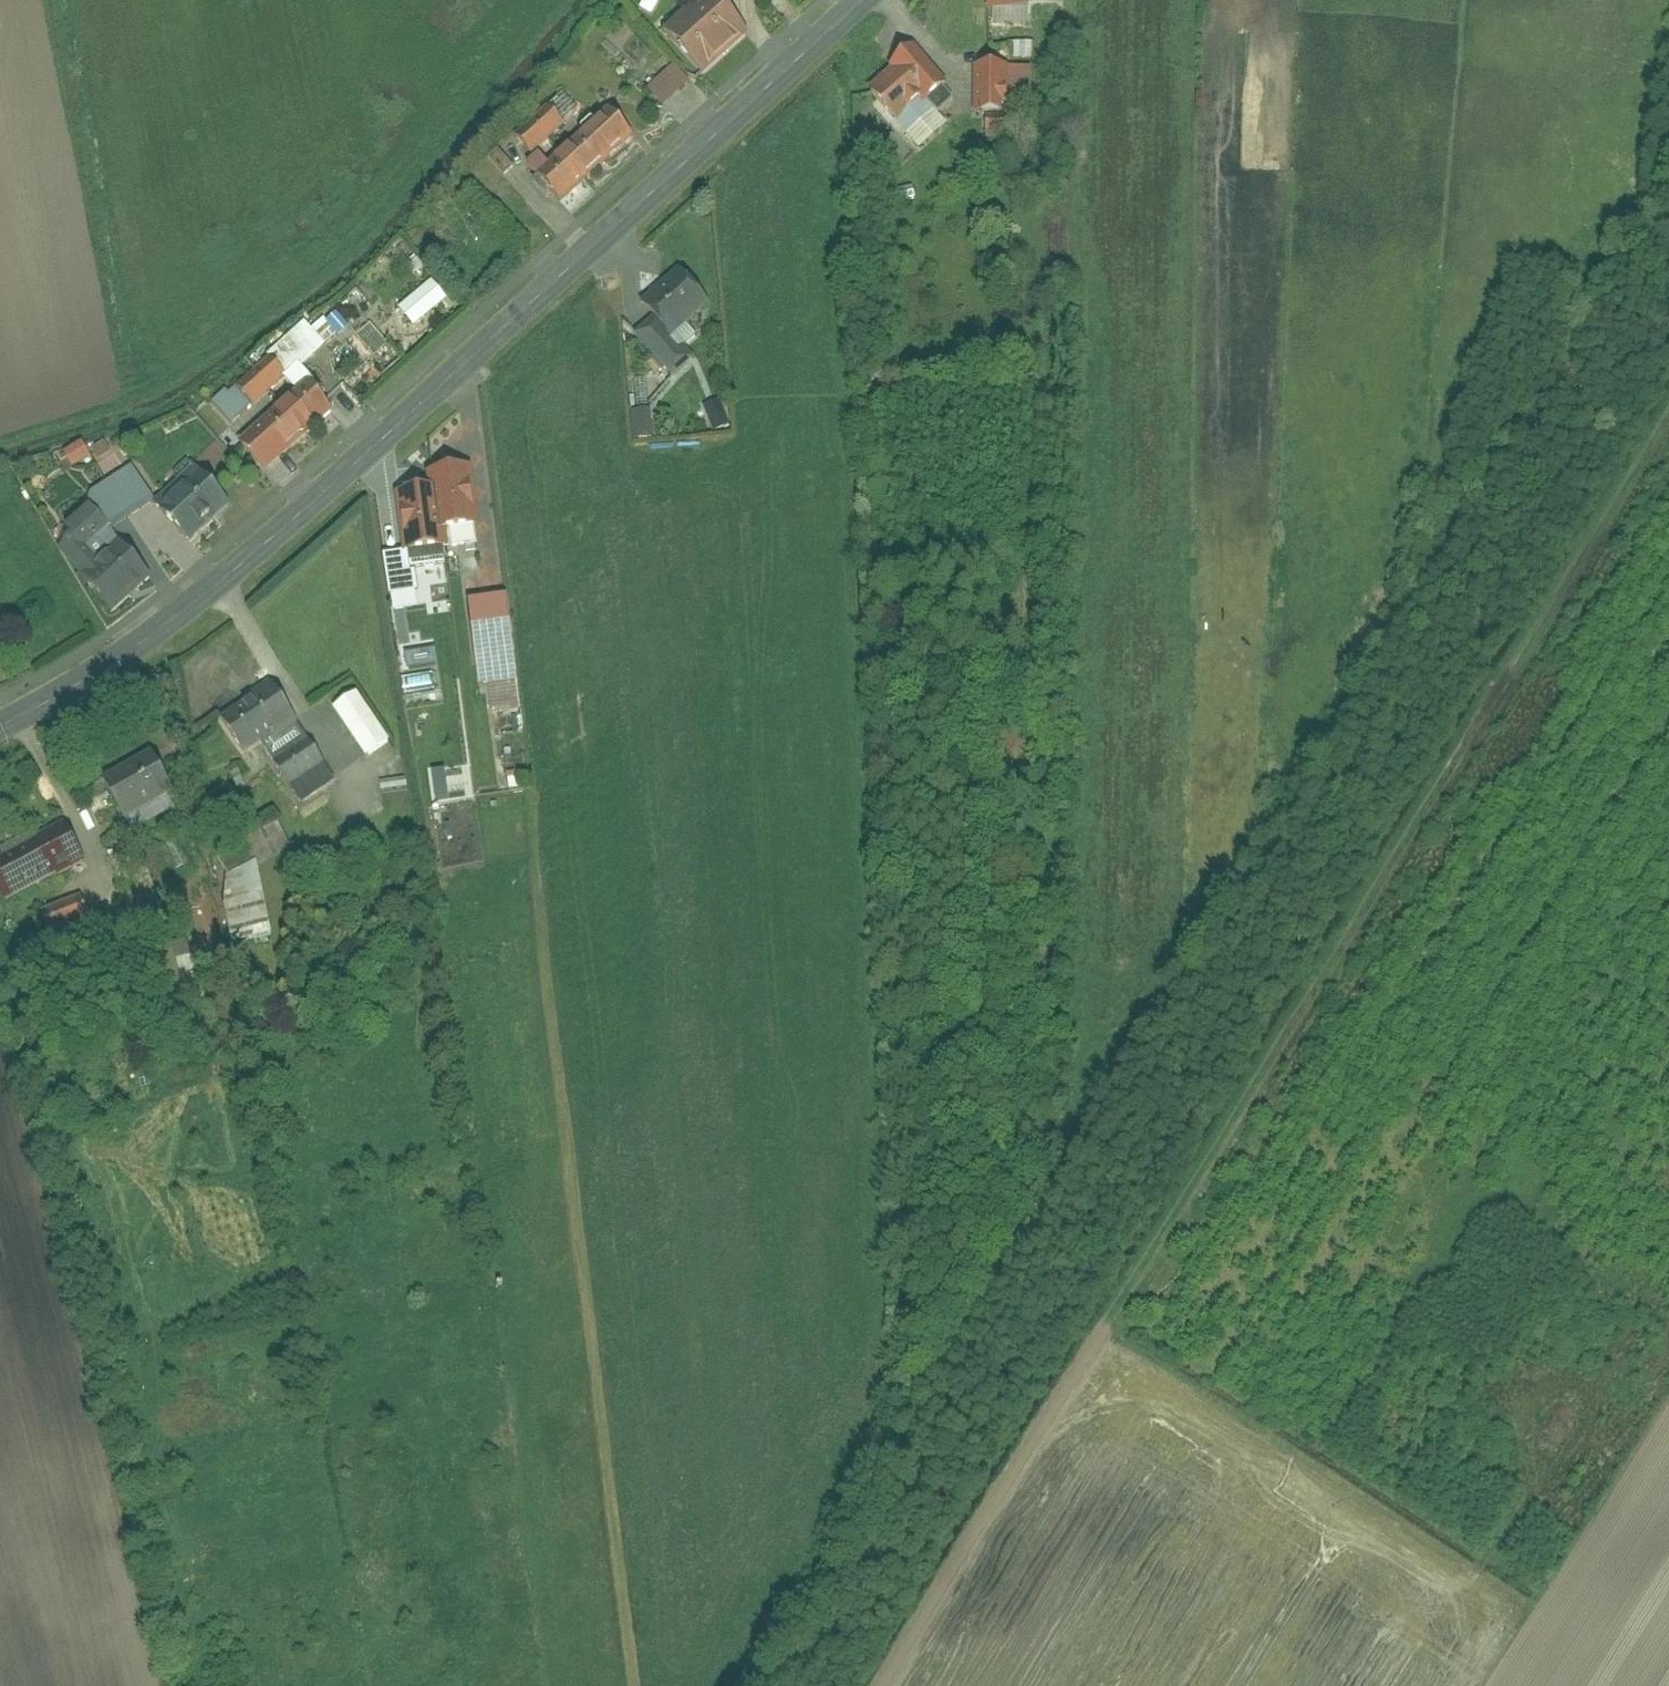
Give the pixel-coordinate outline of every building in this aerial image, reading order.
[(696,5),(664,33),(694,67),(742,24),(721,0),(692,0),(696,5)] [(993,15),(1029,15),(1028,0),(992,0),(993,15)] [(950,89),(914,47),(889,69),(893,73),(869,94),(896,126),(923,103),(928,107),(950,89)] [(674,66),(646,90),(662,109),(691,84),(674,66)] [(1007,67),(971,67),(970,116),(1006,117),(1007,67)] [(548,109),(513,140),(528,157),(563,126),(548,109)] [(606,111),(535,176),(561,205),(633,140),(606,111)] [(1013,141),(1013,126),(986,126),(986,141),(1013,141)] [(678,271),(636,305),(656,330),(641,343),(670,379),(693,361),(673,337),(708,308),(678,271)] [(431,283),(398,310),(414,329),(447,302),(431,283)] [(269,361),(236,390),(250,406),(283,376),(269,361)] [(307,385),(237,445),(260,472),(330,412),(307,385)] [(722,405),(706,408),(710,433),(726,430),(722,405)] [(652,412),(631,413),(633,442),(654,441),(652,412)] [(72,469),(91,457),(83,443),(63,455),(72,469)] [(196,466),(152,504),(186,543),(230,505),(196,466)] [(464,468),(425,473),(428,491),(398,494),(406,555),(438,551),(436,533),(472,528),(464,468)] [(51,538),(107,607),(147,575),(91,506),(51,538)] [(506,599),(468,604),(479,686),(517,680),(506,599)] [(424,608),(391,613),(399,659),(431,653),(424,608)] [(290,720),(268,685),(216,717),(238,752),(290,720)] [(356,694),(332,711),(367,762),(391,745),(356,694)] [(306,739),(269,762),(284,785),(320,762),(306,739)] [(155,757),(103,785),(119,815),(171,787),(155,757)] [(448,803),(446,772),(433,773),(434,804),(448,803)] [(0,858),(0,902),(83,857),(65,823),(0,858)] [(235,946),(272,939),(258,869),(221,877),(235,946)] [(81,897),(40,911),(50,938),(90,924),(81,897)]
